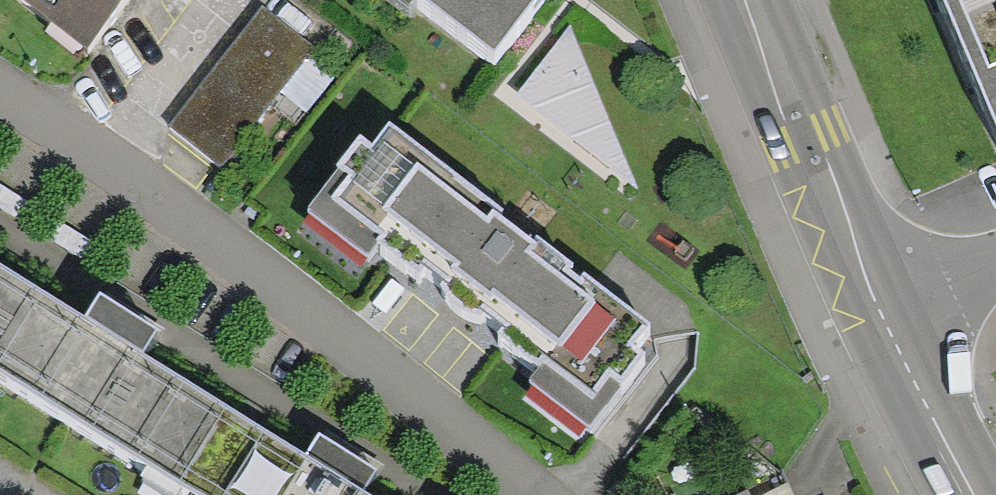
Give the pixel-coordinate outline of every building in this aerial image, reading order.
[(86,62),(133,0),(4,0),(86,62)] [(501,70),(549,3),(546,0),(407,0),(417,7),(501,70)] [(995,161),(995,0),(927,0),(995,161)] [(308,51),(259,13),(171,128),(220,165),(308,51)] [(627,184),(562,27),(508,95),(627,184)] [(646,336),(386,144),(371,164),(358,155),(339,180),(352,189),(332,215),(458,308),(595,409),(610,389),(619,396),(638,370),(627,362),(646,336)] [(145,473),(183,494),(362,494),(372,478),(343,461),(318,446),(308,463),(148,366),(161,344),(129,325),(103,309),(90,331),(0,277),(0,383),(145,473)] [(778,480),(747,494),(786,494),(778,480)]
